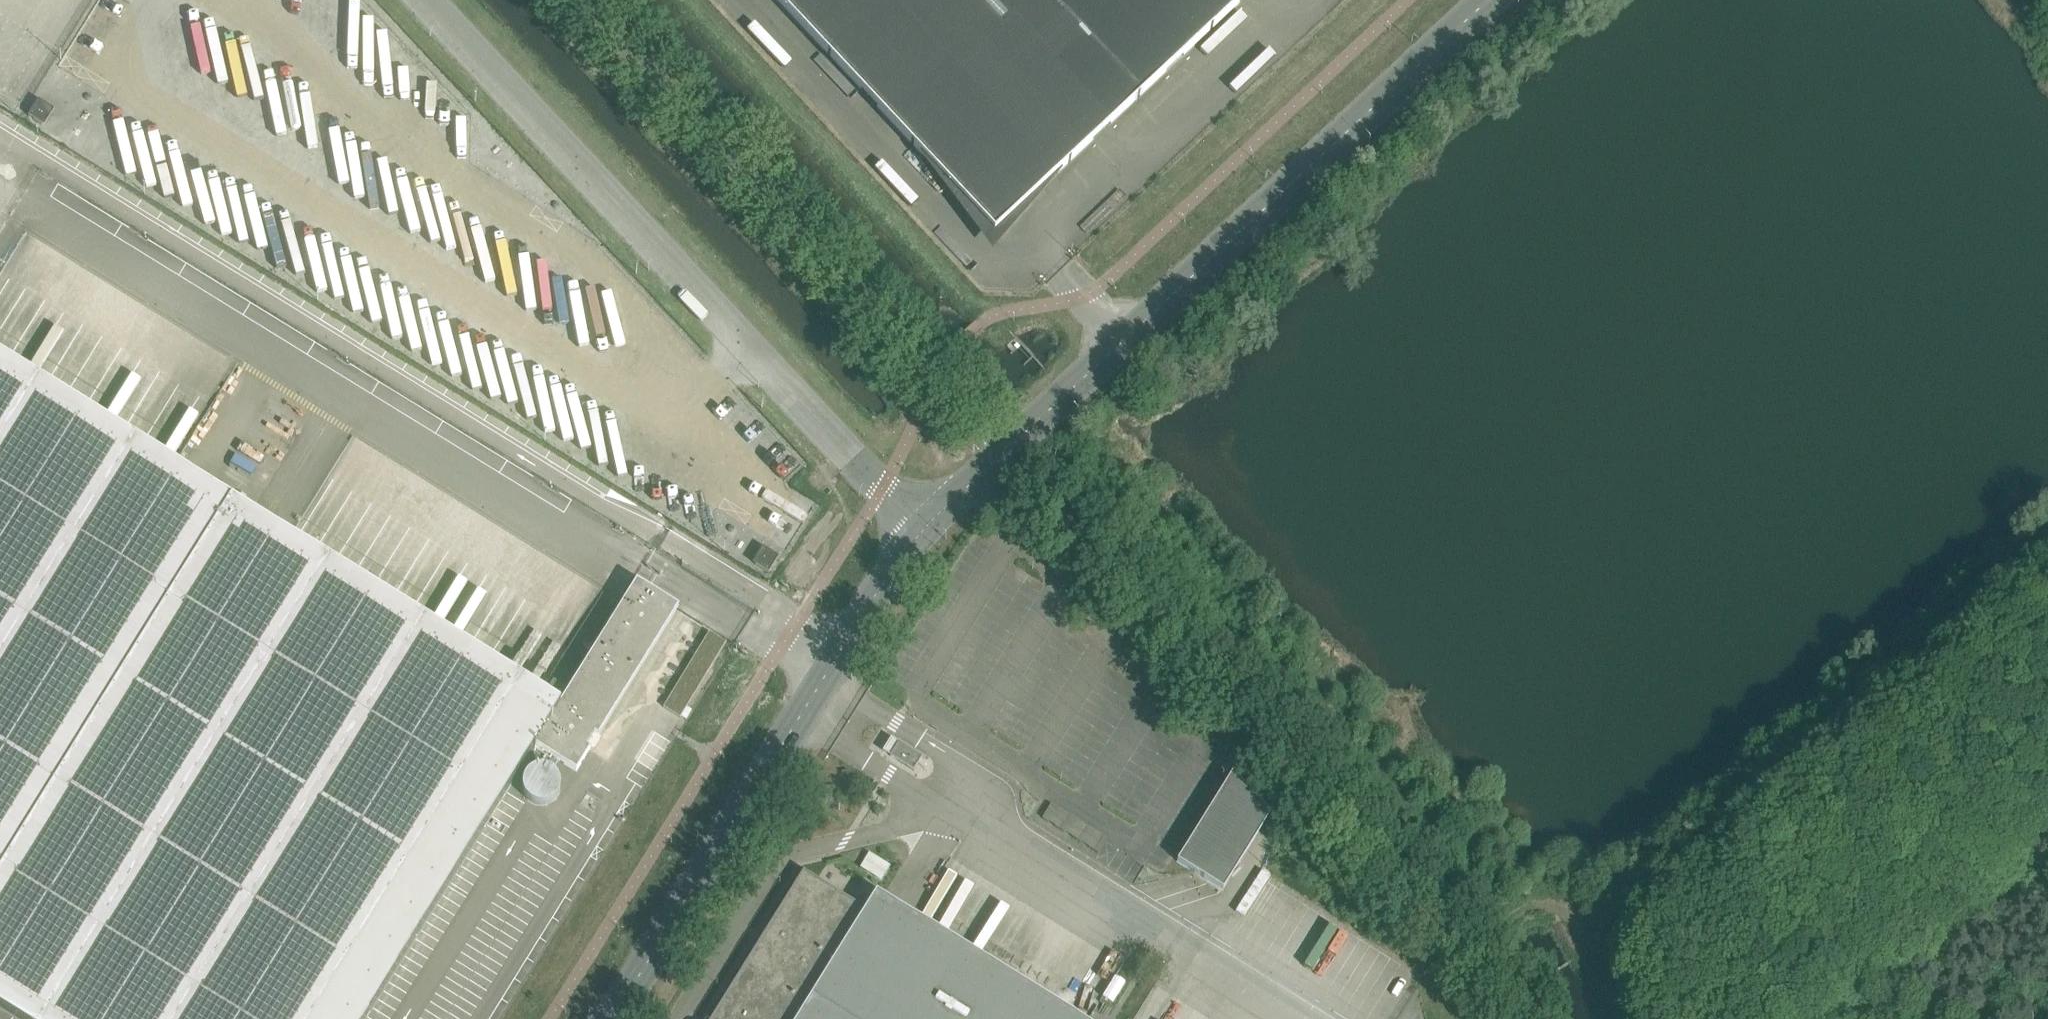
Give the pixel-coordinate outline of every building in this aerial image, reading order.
[(30,105),(93,0),(0,0),(0,87),(30,105)] [(994,233),(1244,0),(776,0),(994,233)] [(37,103),(29,116),(42,124),(50,111),(37,103)] [(17,1018),(366,1018),(535,746),(576,772),(590,749),(587,747),(594,734),(598,736),(679,607),(636,581),(559,705),(192,476),(0,357),(0,1008),(17,1018)] [(764,551),(755,565),(769,573),(777,559),(764,551)] [(899,742),(890,756),(914,771),(922,757),(899,742)] [(558,803),(557,769),(535,769),(536,803),(558,803)] [(1232,773),(1177,861),(1223,890),(1270,814),(1232,773)] [(866,869),(887,877),(892,863),(871,855),(866,869)] [(876,892),(865,909),(803,871),(711,1018),(1081,1018),(876,892)]
